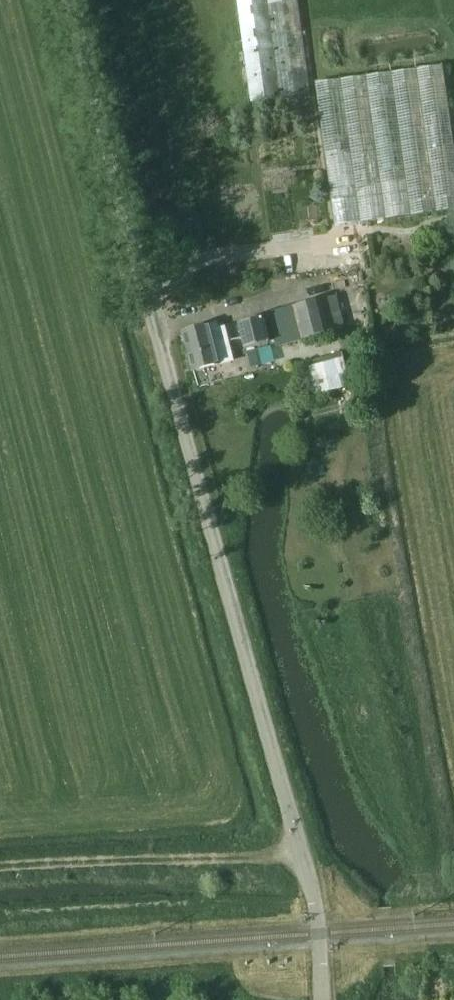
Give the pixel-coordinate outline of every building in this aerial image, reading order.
[(251,104),(311,96),(298,0),(237,0),(251,104)] [(337,227),(453,212),(453,140),(444,67),(317,84),(337,227)] [(273,314),(281,345),(346,328),(337,296),(273,314)] [(238,325),(245,350),(269,343),(263,319),(238,325)] [(195,371),(219,365),(232,362),(224,330),(218,331),(217,327),(185,334),(195,371)] [(343,355),(306,364),(315,397),(351,387),(343,355)]
